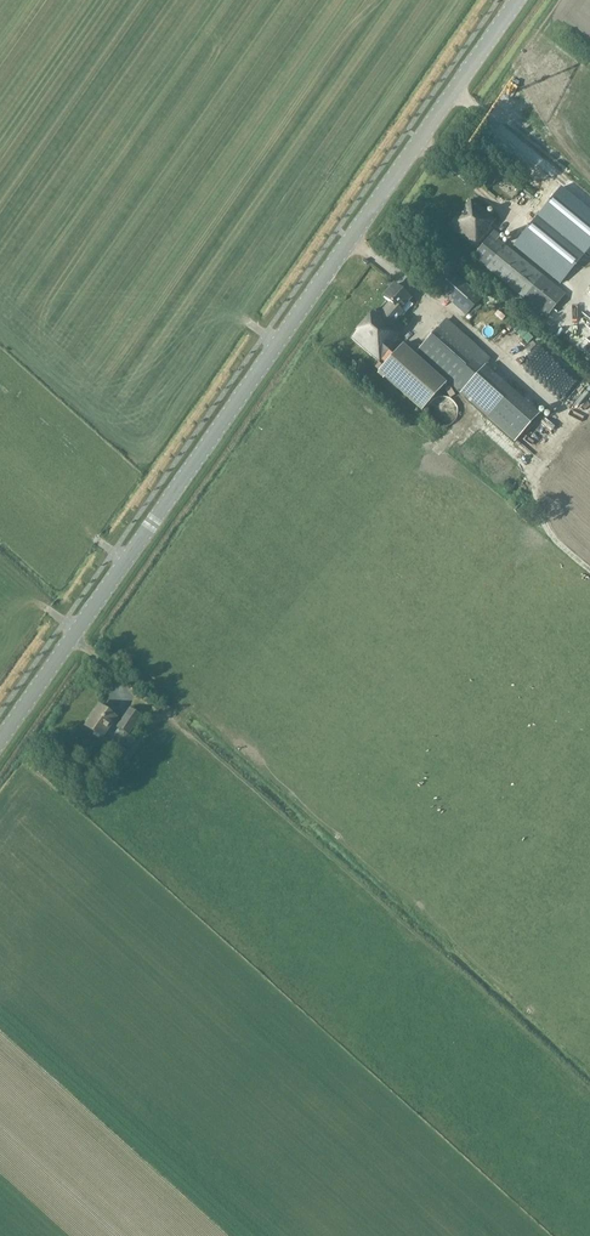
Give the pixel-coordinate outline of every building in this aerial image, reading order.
[(490,227),(495,222),(470,200),(448,225),(475,248),(492,229),(490,227)] [(561,284),(589,250),(543,212),(515,246),(561,284)] [(472,256),(546,317),(565,294),(498,238),(500,236),(493,231),(472,256)] [(453,273),(437,290),(465,315),(481,298),(453,273)] [(401,309),(410,298),(395,285),(385,296),(392,301),(384,311),(380,309),(375,315),(373,313),(352,337),(380,361),(376,366),(381,370),(379,372),(421,410),(446,383),(402,345),(400,348),(396,344),(398,341),(396,339),(402,332),(395,326),(406,313),(401,309)] [(586,292),(580,302),(589,308),(589,294),(586,292)] [(445,318),(414,354),(487,418),(511,390),(484,366),(491,358),(445,318)] [(569,391),(577,400),(589,387),(589,376),(588,374),(569,391)] [(511,390),(487,418),(514,442),(539,414),(511,390)] [(102,738),(117,717),(100,705),(95,711),(94,710),(89,717),(90,718),(85,725),(102,738)] [(137,722),(125,714),(117,726),(129,734),(137,722)]
